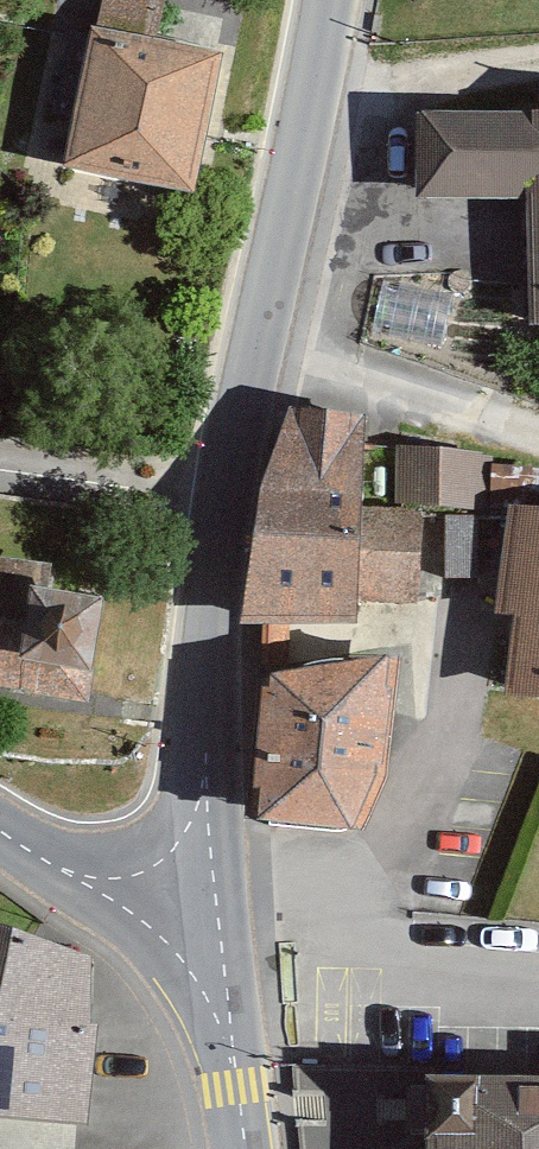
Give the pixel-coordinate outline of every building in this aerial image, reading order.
[(202,62),(69,35),(41,176),(174,203),(202,62)] [(393,117),(396,202),(508,198),(508,329),(538,328),(538,112),(393,117)] [(361,597),(420,602),(422,510),(362,507),(366,416),(299,409),(273,487),(254,624),(358,624),(361,597)] [(486,454),(388,441),(381,499),(479,511),(486,454)] [(490,506),(480,629),(500,631),(494,700),(538,704),(538,510),(490,506)] [(86,698),(105,568),(0,552),(0,685),(86,698)] [(386,779),(397,655),(265,673),(260,821),(365,832),(386,779)] [(0,924),(0,1114),(80,1121),(90,956),(0,924)] [(432,1077),(431,1148),(538,1148),(538,1079),(432,1077)]
